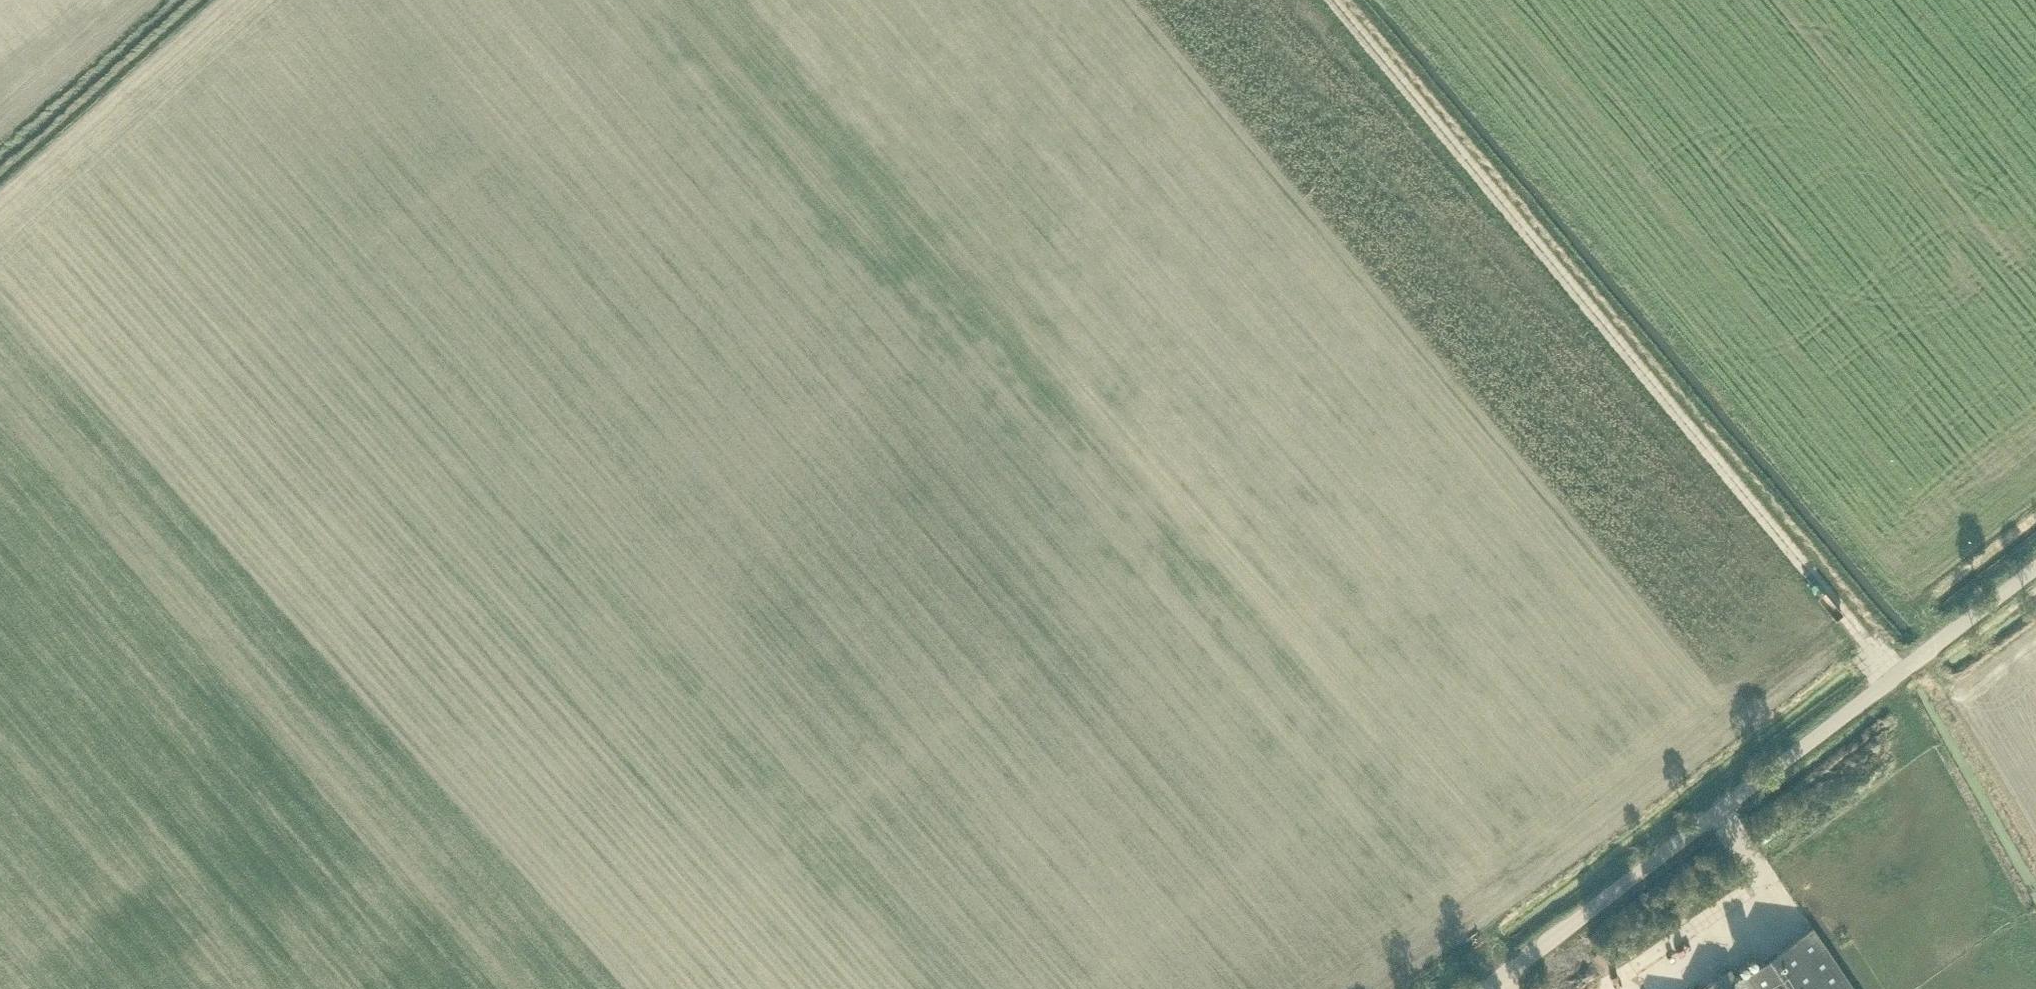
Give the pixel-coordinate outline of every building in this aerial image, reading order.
[(1812,928),(1737,980),(1730,969),(1701,988),(1854,988),(1812,928)]
